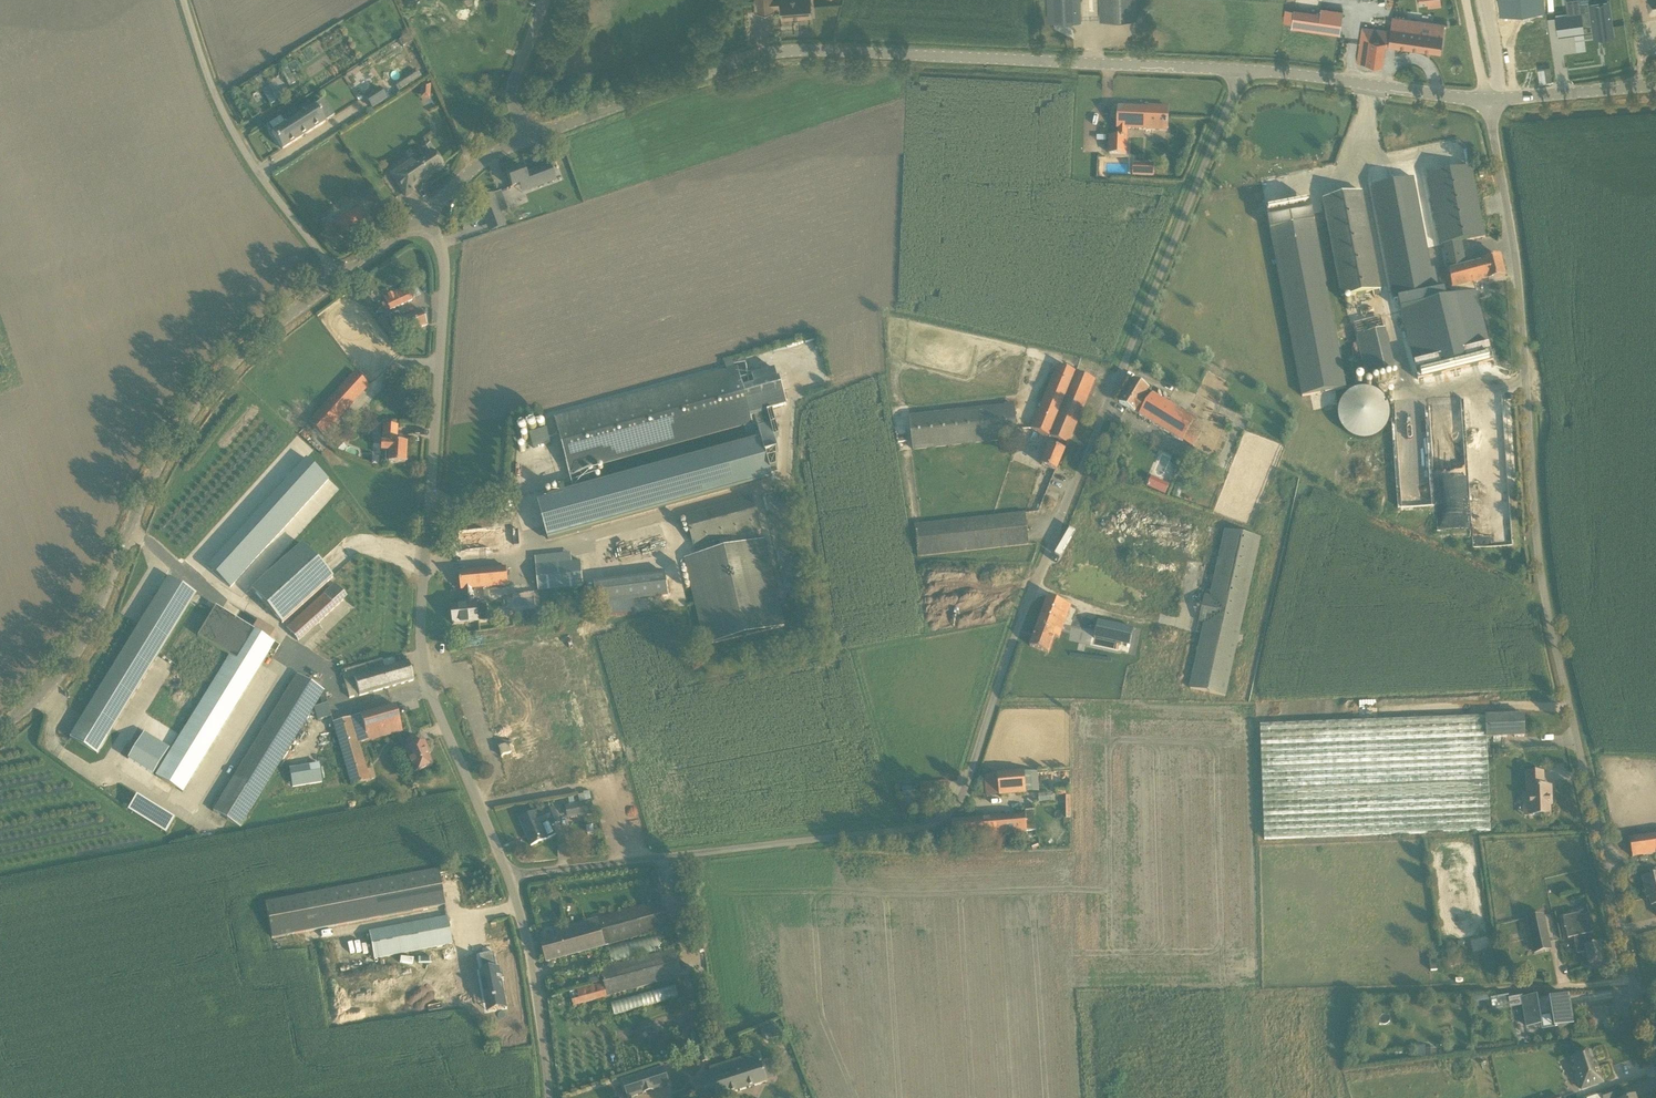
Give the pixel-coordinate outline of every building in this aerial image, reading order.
[(758,12),(774,11),(773,5),(781,5),(782,18),(812,16),(811,0),(757,0),(758,12)] [(1081,21),(1080,0),(1047,0),(1048,22),(1081,21)] [(1136,0),(1099,0),(1100,20),(1136,19),(1136,0)] [(1499,8),(1518,7),(1517,0),(1499,0),(1499,8)] [(1555,15),(1558,34),(1558,35),(1559,35),(1559,34),(1583,31),(1583,30),(1583,26),(1582,25),(1591,24),(1591,25),(1592,29),(1592,31),(1593,35),(1594,35),(1593,32),(1602,31),(1602,34),(1611,33),(1607,0),(1593,2),(1589,2),(1588,2),(1588,3),(1582,4),(1568,6),(1569,13),(1555,15)] [(1294,8),(1291,27),(1292,27),(1317,31),(1340,34),(1343,10),(1321,7),(1320,12),(1294,8)] [(1431,22),(1425,21),(1399,18),(1393,17),(1392,17),(1390,30),(1361,26),(1357,62),(1382,65),(1385,44),(1441,52),(1445,24),(1431,22)] [(399,91),(421,77),(418,72),(396,87),(399,91)] [(283,97),(283,95),(276,84),(275,83),(267,88),(262,90),(262,91),(270,105),(283,97)] [(431,84),(422,83),(421,98),(430,99),(431,84)] [(363,98),(372,111),(387,101),(379,88),(363,98)] [(282,150),(325,122),(315,105),(272,133),(282,150)] [(1126,129),(1167,131),(1168,107),(1148,106),(1148,109),(1119,107),(1118,128),(1119,128),(1118,137),(1110,137),(1109,154),(1126,154),(1126,138),(1126,129)] [(424,158),(394,179),(406,197),(414,192),(412,189),(443,168),(433,153),(435,151),(430,143),(425,143),(420,146),(418,150),(424,158)] [(1133,162),(1132,176),(1154,177),(1155,163),(1133,162)] [(557,163),(525,175),(522,167),(506,173),(511,188),(527,182),(529,187),(554,178),(550,166),(557,164),(557,163)] [(1461,242),(1485,238),(1471,168),(1427,176),(1441,246),(1444,245),(1445,251),(1463,248),(1461,242)] [(1413,177),(1371,185),(1394,299),(1436,291),(1413,177)] [(1342,298),(1380,291),(1362,192),(1323,199),(1342,298)] [(477,200),(483,219),(500,213),(493,194),(477,200)] [(1345,388),(1310,202),(1267,210),(1302,397),(1345,388)] [(363,220),(356,209),(333,224),(341,235),(363,220)] [(1484,262),(1459,268),(1438,274),(1442,292),(1472,284),(1488,280),(1489,281),(1505,277),(1500,257),(1484,261),(1484,262)] [(390,310),(414,299),(420,297),(415,286),(409,289),(408,287),(384,298),(386,302),(390,310)] [(1477,292),(1401,310),(1419,380),(1494,361),(1477,292)] [(390,323),(395,337),(427,325),(422,312),(390,323)] [(1368,381),(1396,374),(1385,330),(1382,331),(1381,327),(1374,329),(1374,333),(1357,337),(1368,381)] [(1049,375),(1053,377),(1031,429),(1059,441),(1056,448),(1051,446),(1042,465),(1057,471),(1095,380),(1058,365),(1056,370),(1051,369),(1049,375)] [(572,482),(573,487),(575,492),(591,488),(587,470),(753,424),(751,415),(747,402),(770,396),(782,393),(778,379),(743,389),(738,368),(554,418),(572,482)] [(327,428),(329,429),(363,392),(368,386),(369,385),(355,372),(315,417),(327,428)] [(1143,399),(1149,389),(1134,380),(1119,403),(1183,442),(1196,420),(1152,394),(1147,402),(1143,399)] [(1383,441),(1390,395),(1346,388),(1339,434),(1383,441)] [(1018,441),(1014,403),(1005,404),(1005,405),(910,416),(914,451),(1009,441),(1009,442),(1018,441)] [(388,462),(388,463),(405,464),(405,462),(407,461),(407,455),(405,455),(406,444),(404,444),(404,441),(400,437),(397,437),(397,427),(384,426),(383,444),(384,444),(383,452),(386,452),(385,462),(388,462)] [(547,430),(530,434),(533,447),(550,443),(547,430)] [(340,442),(334,448),(341,455),(347,448),(340,442)] [(1182,461),(1173,457),(1170,463),(1179,467),(1182,461)] [(306,459),(209,569),(232,589),(329,479),(306,459)] [(558,498),(542,503),(552,538),(680,501),(670,466),(573,494),(571,484),(555,488),(558,498)] [(1162,486),(1160,492),(1165,495),(1168,489),(1162,486)] [(693,545),(761,526),(753,498),(685,516),(693,545)] [(1026,514),(915,525),(918,557),(1029,545),(1026,514)] [(461,552),(514,549),(512,527),(459,530),(461,552)] [(1225,530),(1222,545),(1202,634),(1190,689),(1226,697),(1237,649),(1262,538),(1261,538),(1252,536),(1225,530)] [(1076,535),(1072,554),(1184,577),(1188,557),(1076,535)] [(705,646),(785,627),(764,540),(684,559),(705,646)] [(302,544),(251,590),(282,624),(332,578),(302,544)] [(535,557),(536,566),(538,592),(584,587),(581,562),(573,563),(572,556),(572,553),(545,556),(535,557)] [(509,586),(507,568),(459,573),(461,591),(463,591),(465,606),(452,607),(454,625),(489,621),(487,604),(475,605),(473,590),(509,586)] [(666,574),(594,583),(597,606),(669,597),(666,574)] [(97,754),(195,594),(169,578),(80,722),(70,737),(97,754)] [(335,584),(286,628),(298,641),(347,597),(335,584)] [(1055,637),(1059,638),(1071,606),(1048,598),(1030,646),(1049,653),(1055,637)] [(275,653),(279,646),(272,641),(277,632),(258,620),(252,629),(215,607),(197,636),(230,656),(160,771),(156,776),(183,792),(270,651),(275,653)] [(524,623),(537,622),(536,611),(523,612),(524,623)] [(1098,621),(1094,638),(1130,646),(1134,629),(1098,621)] [(359,696),(359,697),(413,681),(408,663),(384,669),(384,667),(381,668),(379,661),(347,670),(348,674),(343,675),(349,698),(359,696)] [(324,691),(297,675),(213,811),(240,827),(320,697),(322,705),(314,707),(317,720),(331,717),(324,691)] [(366,770),(359,744),(402,732),(395,706),(333,724),(351,786),(369,781),(369,780),(366,770)] [(1524,716),(1260,726),(1264,839),(1491,831),(1487,740),(1491,740),(1491,738),(1524,737),(1524,716)] [(144,731),(128,757),(154,773),(170,747),(144,731)] [(408,759),(415,773),(432,765),(426,751),(428,751),(424,742),(403,751),(406,760),(408,759)] [(318,766),(289,770),(292,789),(321,785),(318,766)] [(996,776),(993,776),(985,776),(987,796),(998,796),(1026,793),(1025,773),(996,776)] [(1530,794),(1530,817),(1550,816),(1549,797),(1551,797),(1551,787),(1543,787),(1543,773),(1527,773),(1528,795),(1530,794)] [(949,782),(920,784),(921,793),(950,791),(949,782)] [(1068,782),(1056,783),(1057,796),(1069,795),(1068,782)] [(572,818),(595,814),(590,791),(584,792),(586,802),(570,805),(572,818)] [(127,811),(166,834),(175,820),(137,796),(127,811)] [(538,817),(536,813),(520,820),(531,846),(547,839),(547,838),(556,835),(552,826),(560,823),(554,809),(546,813),(547,813),(538,817)] [(999,843),(999,837),(1016,835),(1016,833),(1027,832),(1025,815),(998,818),(998,813),(990,813),(990,818),(953,822),(954,838),(983,835),(984,844),(999,843)] [(1629,839),(1632,858),(1655,854),(1655,835),(1629,839)] [(445,906),(438,871),(265,904),(271,939),(445,906)] [(1649,897),(1655,896),(1655,875),(1642,878),(1646,894),(1648,893),(1649,897)] [(556,931),(558,939),(542,943),(547,962),(668,929),(661,902),(556,931)] [(1585,950),(1588,964),(1604,961),(1600,944),(1593,945),(1590,935),(1593,934),(1589,916),(1580,917),(1580,914),(1563,918),(1565,924),(1563,924),(1564,929),(1566,929),(1568,939),(1574,938),(1577,952),(1585,950)] [(1543,916),(1527,919),(1533,946),(1549,943),(1543,916)] [(447,917),(369,932),(374,959),(452,944),(447,917)] [(488,932),(474,934),(477,951),(474,951),(479,982),(497,978),(498,978),(493,948),(490,948),(488,932)] [(612,962),(664,950),(660,935),(637,940),(637,942),(609,949),(612,962)] [(573,1006),(682,976),(675,951),(601,971),(604,983),(570,993),(573,1006)] [(374,970),(375,975),(326,983),(331,1015),(462,994),(456,960),(384,972),(383,968),(374,970)] [(602,983),(601,975),(593,976),(594,984),(602,983)] [(613,1014),(679,998),(676,986),(610,1001),(613,1014)] [(1491,1000),(1490,999),(1490,996),(1472,998),(1473,1004),(1491,1001),(1492,1009),(1508,1006),(1506,997),(1491,1000)] [(1556,1020),(1558,1028),(1573,1025),(1573,1024),(1571,1025),(1566,999),(1568,999),(1568,998),(1551,1001),(1550,998),(1537,1000),(1536,997),(1522,1000),(1527,1027),(1538,1025),(1538,1021),(1539,1018),(1539,1019),(1540,1019),(1540,1017),(1541,1016),(1543,1014),(1548,1014),(1550,1014),(1552,1015),(1552,1017),(1553,1016),(1555,1018),(1556,1020)] [(702,1062),(709,1060),(708,1053),(707,1054),(705,1049),(700,1050),(701,1055),(700,1055),(702,1062)] [(1575,1066),(1574,1066),(1581,1089),(1602,1082),(1597,1065),(1595,1066),(1594,1061),(1591,1051),(1572,1057),(1575,1066)] [(761,1062),(759,1053),(709,1069),(712,1078),(693,1085),(697,1097),(717,1097),(768,1082),(767,1079),(761,1062)] [(664,1067),(622,1080),(628,1097),(631,1097),(670,1085),(664,1067)] [(1618,1097),(1615,1089),(1602,1094),(1603,1097),(1617,1097),(1618,1097)]
